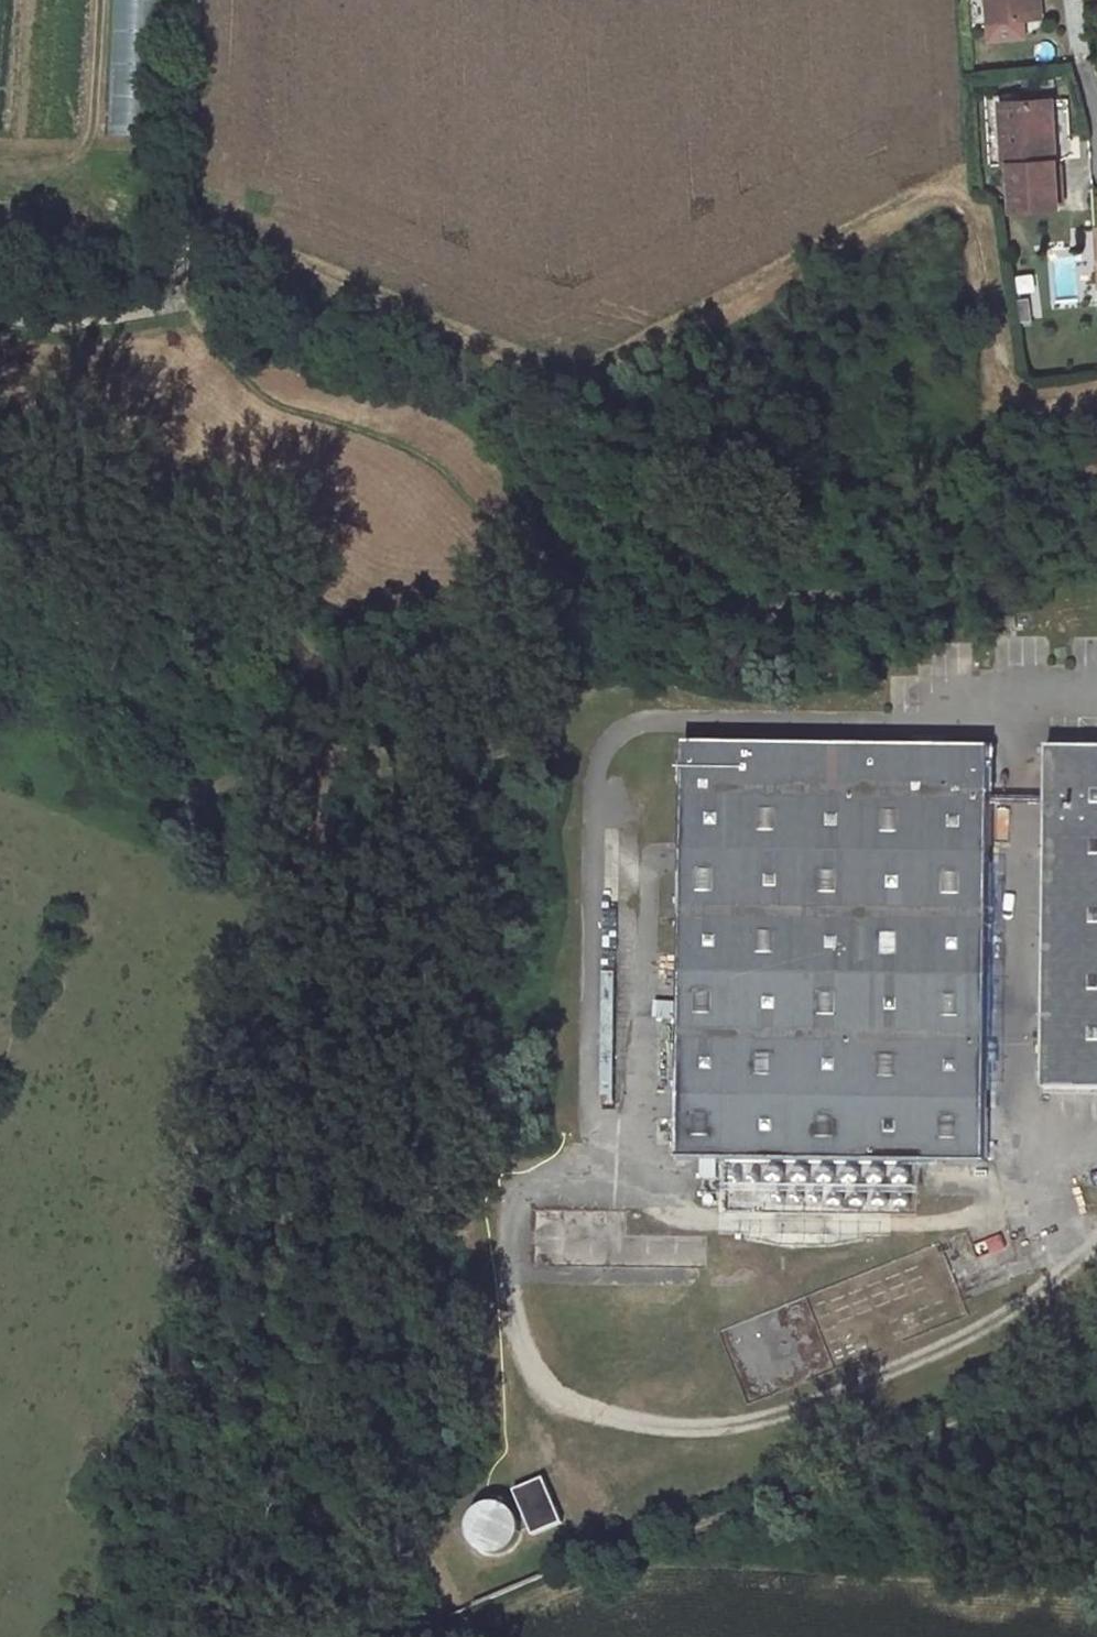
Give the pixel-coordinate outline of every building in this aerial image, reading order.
[(156,0),(116,0),(114,137),(154,137),(156,0)] [(1038,0),(989,0),(991,22),(1040,18),(1038,0)] [(1050,160),(1048,122),(1053,122),(1052,98),(1009,101),(1010,123),(1003,123),(1005,164),(1011,163),(1013,209),(1059,206),(1056,160),(1050,160)] [(1010,123),(1009,101),(1001,102),(1003,123),(1010,123)] [(1054,276),(1091,276),(1091,256),(1054,256),(1054,276)] [(988,1161),(992,746),(685,743),(679,1158),(988,1161)] [(1048,747),(1045,1088),(1096,1088),(1096,747),(1048,747)] [(920,1210),(920,1193),(898,1192),(898,1210),(920,1210)] [(961,1210),(958,1203),(946,1208),(949,1215),(961,1210)] [(953,1233),(948,1223),(938,1227),(942,1238),(953,1233)] [(615,1255),(614,1236),(565,1238),(566,1257),(615,1255)] [(989,1236),(969,1243),(974,1258),(994,1251),(989,1236)] [(973,1278),(962,1249),(943,1256),(955,1285),(973,1278)] [(541,1481),(512,1493),(531,1536),(559,1524),(541,1481)] [(475,1513),(467,1522),(465,1534),(468,1546),(477,1555),(489,1558),(501,1556),(511,1549),(516,1538),(515,1525),(509,1515),(498,1508),(486,1508),(475,1513)]
